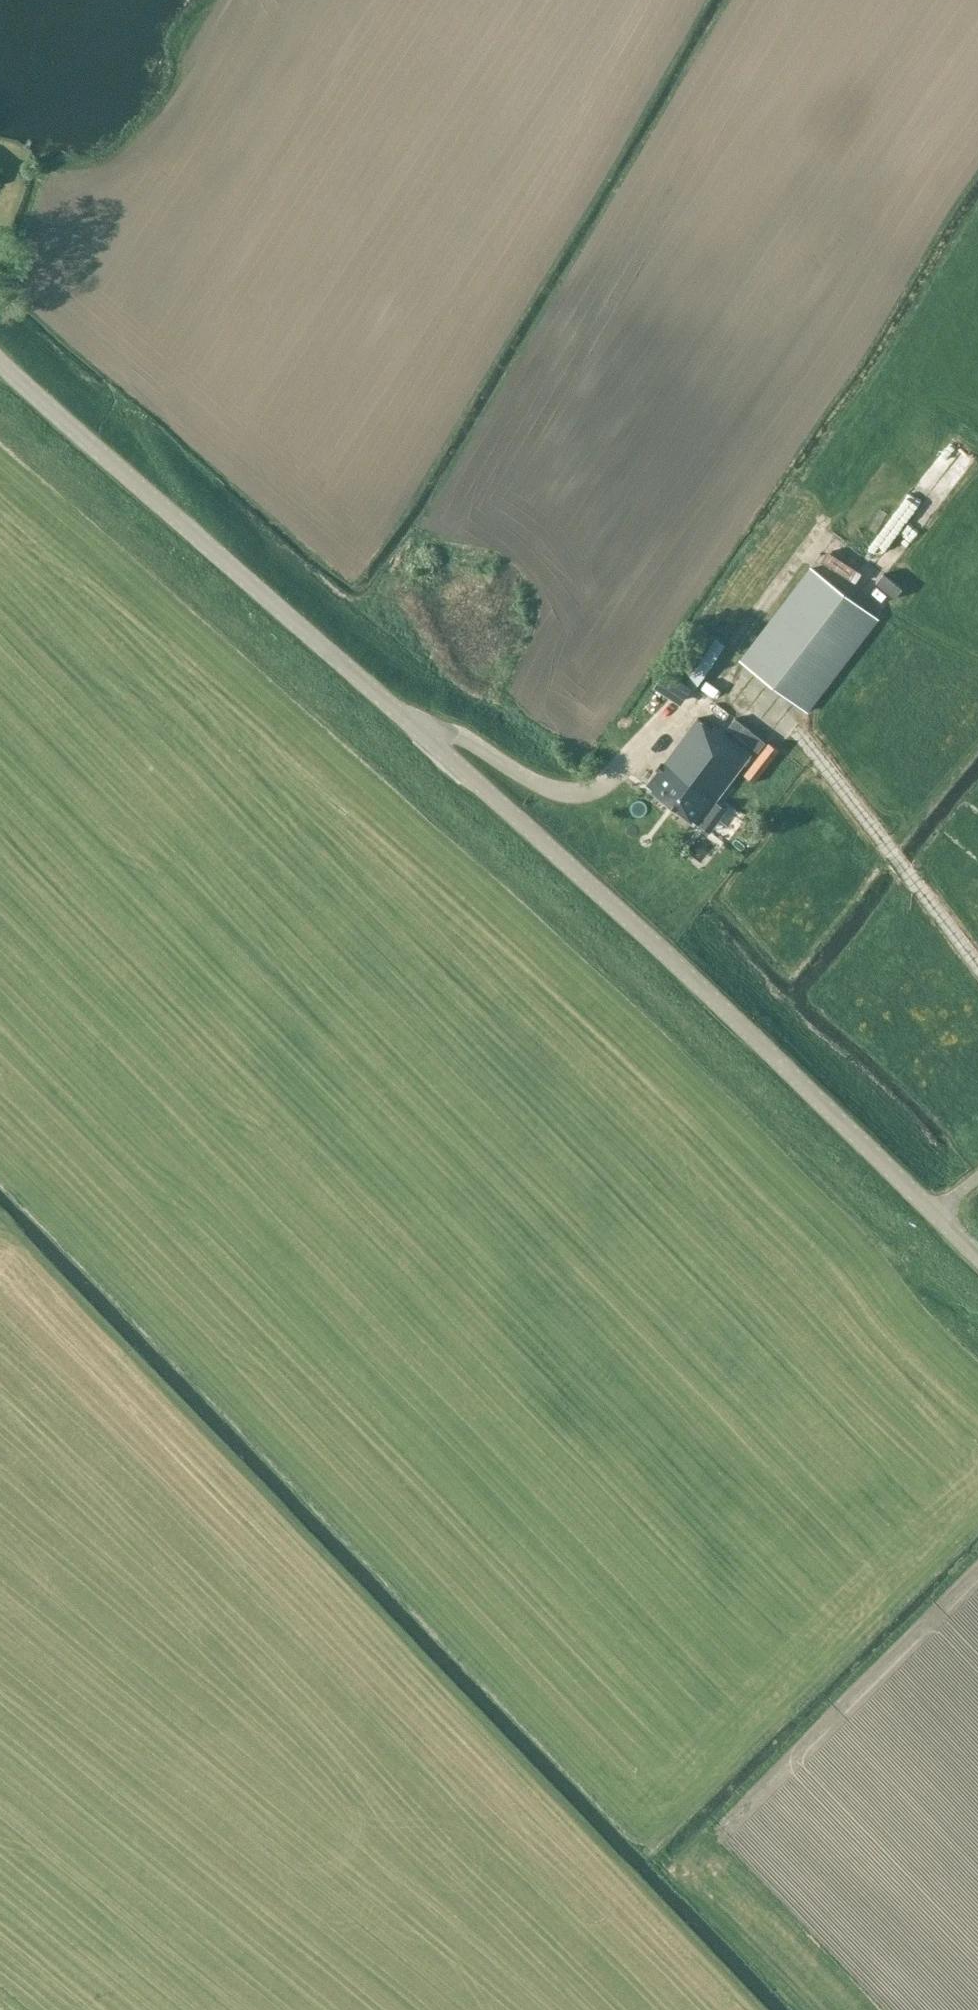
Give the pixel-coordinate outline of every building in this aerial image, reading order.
[(875,544),(905,557),(933,492),(903,480),(875,544)] [(878,620),(811,569),(741,661),(807,712),(878,620)] [(697,694),(719,637),(697,628),(675,686),(697,694)] [(768,727),(777,740),(795,728),(786,716),(768,727)] [(697,720),(646,788),(698,827),(751,755),(714,728),(712,731),(697,720)] [(770,745),(745,776),(756,784),(780,752),(770,745)]
